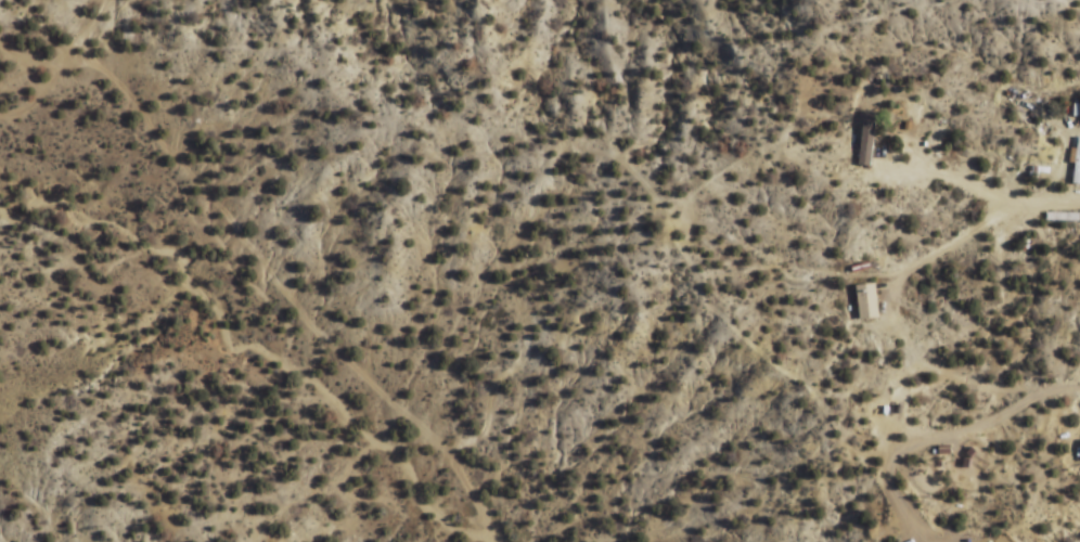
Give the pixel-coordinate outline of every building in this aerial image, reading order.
[(876,113),(863,111),(856,166),(869,168),(876,113)] [(876,284),(855,284),(855,320),(876,320),(876,284)]
